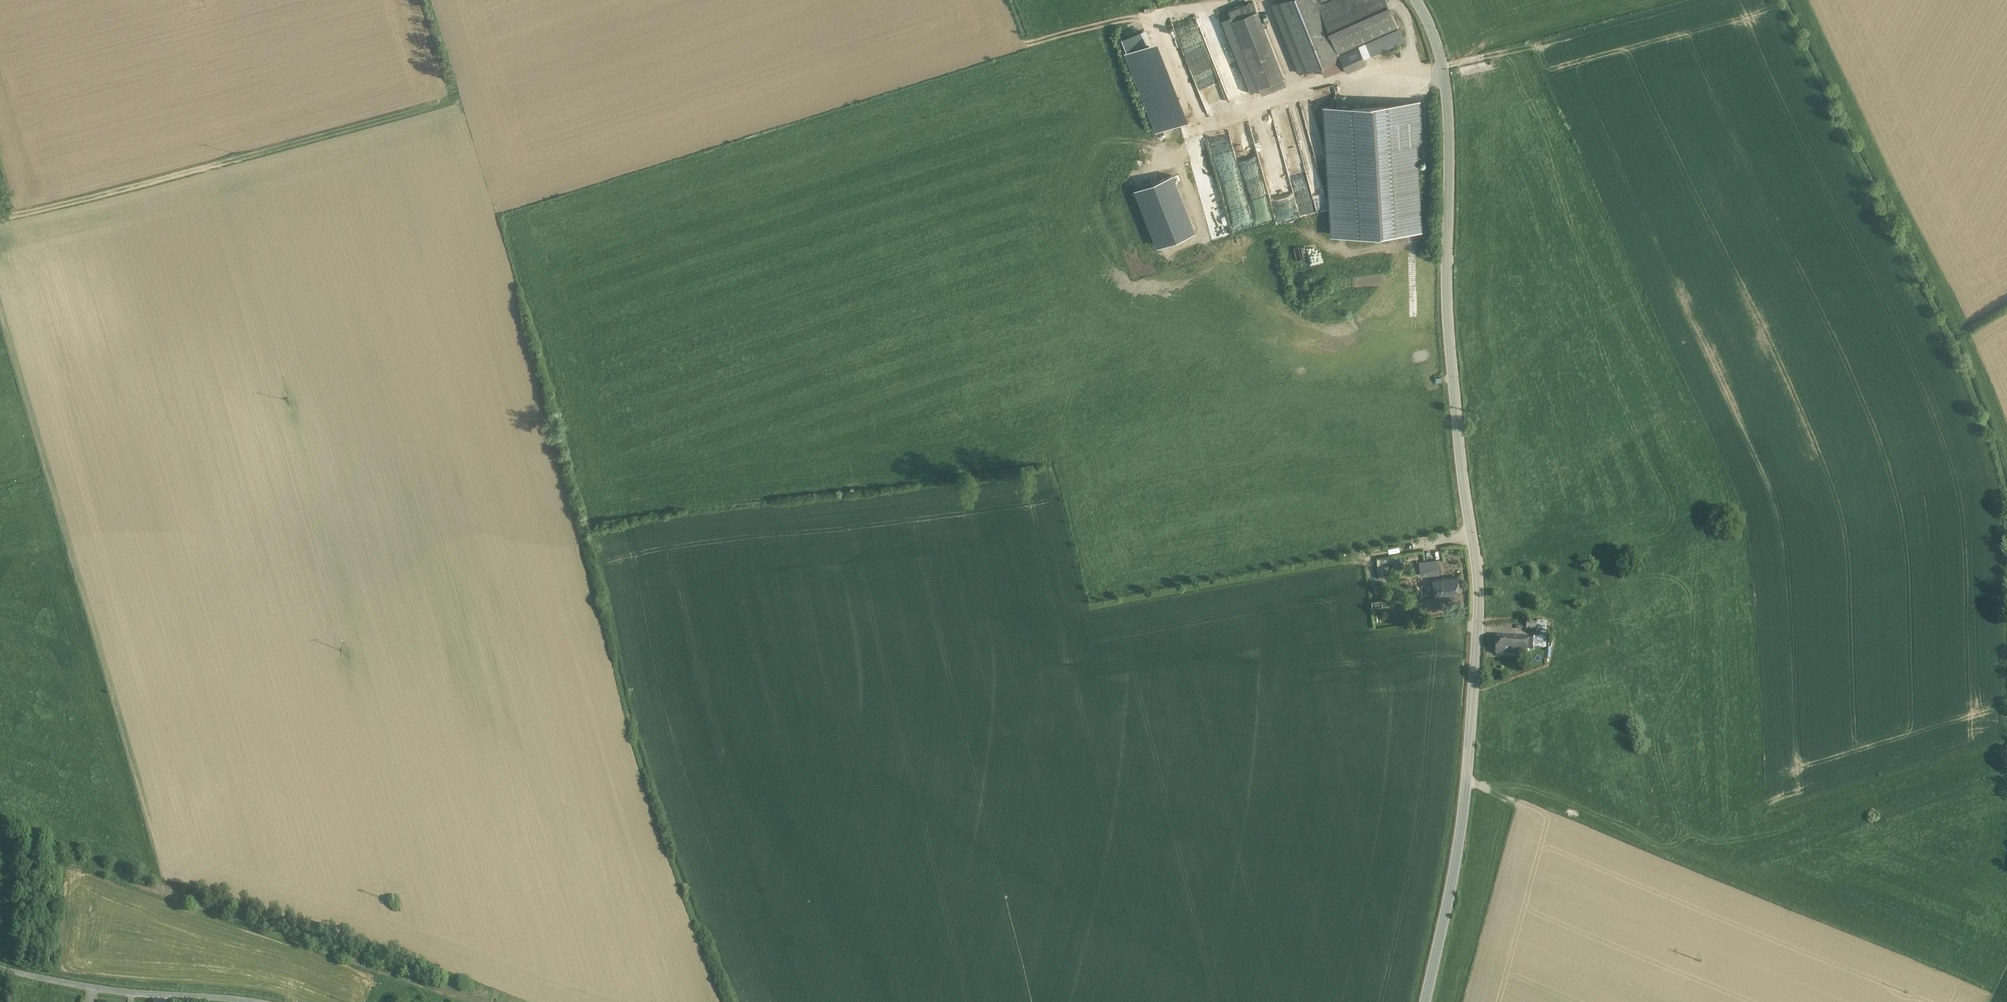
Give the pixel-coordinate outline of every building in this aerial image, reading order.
[(1272,5),(1300,74),(1320,66),(1340,58),(1339,55),(1358,46),(1359,46),(1399,29),(1386,0),(1344,0),(1324,8),(1321,0),(1284,0),(1272,5)] [(1253,2),(1229,11),(1232,20),(1256,11),(1253,2)] [(1256,11),(1232,20),(1259,87),(1283,78),(1256,11)] [(1154,130),(1188,118),(1160,37),(1146,41),(1142,28),(1121,35),(1154,130)] [(1399,29),(1359,46),(1363,57),(1403,39),(1399,29)] [(1358,46),(1339,55),(1340,58),(1344,68),(1346,72),(1366,63),(1363,57),(1359,46),(1358,46)] [(1340,58),(1320,66),(1323,75),(1344,68),(1340,58)] [(1283,78),(1259,87),(1262,95),(1286,85),(1283,78)] [(1300,215),(1328,209),(1317,158),(1324,157),(1312,99),(1300,102),(1301,109),(1292,111),(1303,164),(1290,167),(1300,215)] [(1332,233),(1422,227),(1414,100),(1324,106),(1332,233)] [(1437,561),(1420,563),(1422,574),(1438,572),(1437,561)] [(1458,577),(1434,580),(1436,596),(1459,593),(1458,577)] [(1527,638),(1497,636),(1496,655),(1526,657),(1527,638)] [(1535,639),(1527,638),(1526,657),(1534,657),(1535,639)]
